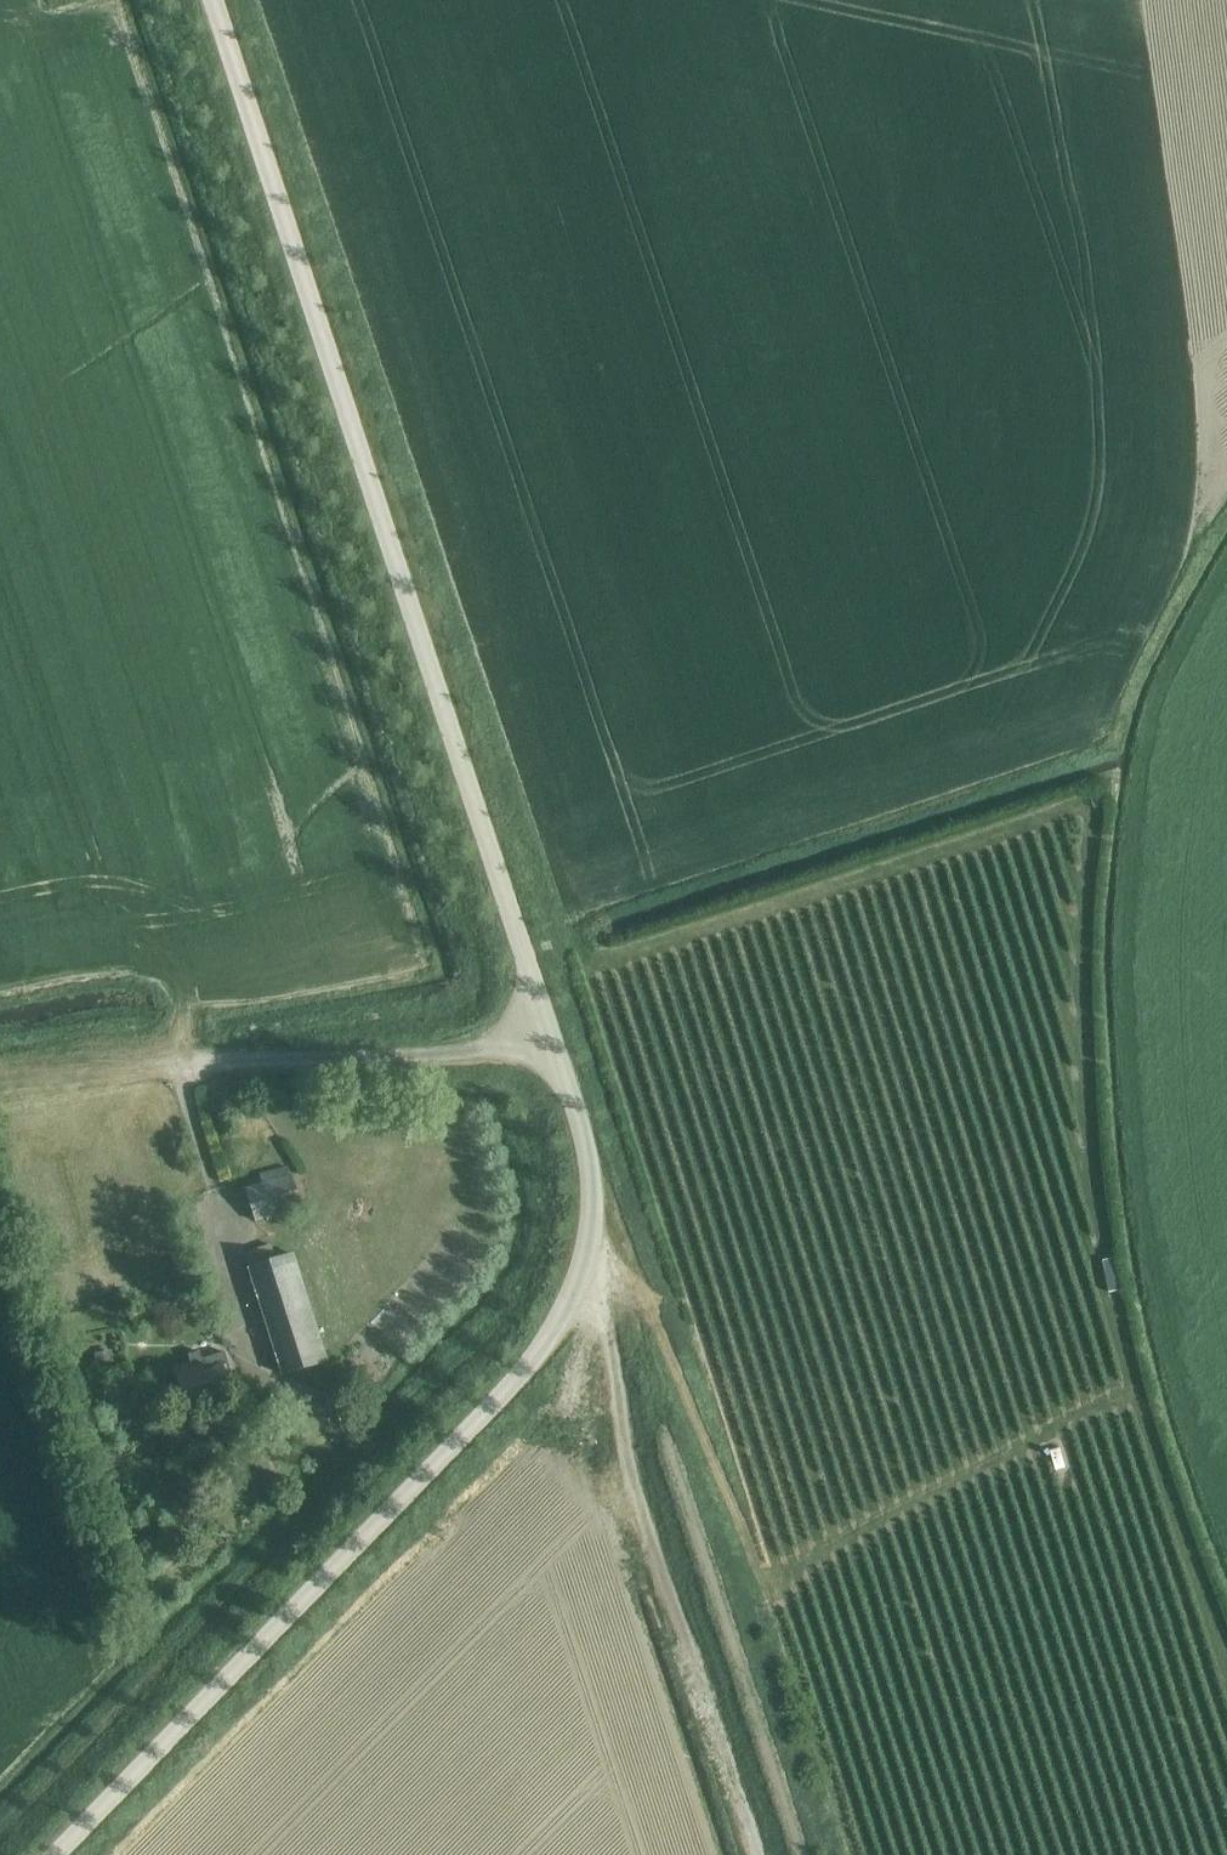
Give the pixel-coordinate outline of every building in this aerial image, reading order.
[(245,1188),(256,1221),(302,1207),(291,1174),(245,1188)] [(244,1253),(282,1373),(327,1359),(293,1254),(276,1260),(271,1244),(244,1253)] [(225,1373),(231,1371),(224,1352),(202,1359),(199,1351),(189,1355),(191,1362),(174,1368),(178,1381),(164,1385),(169,1401),(183,1397),(185,1404),(230,1390),(225,1373)] [(73,1359),(76,1374),(111,1367),(108,1352),(73,1359)] [(1056,1440),(1042,1443),(1047,1468),(1062,1465),(1056,1440)]
